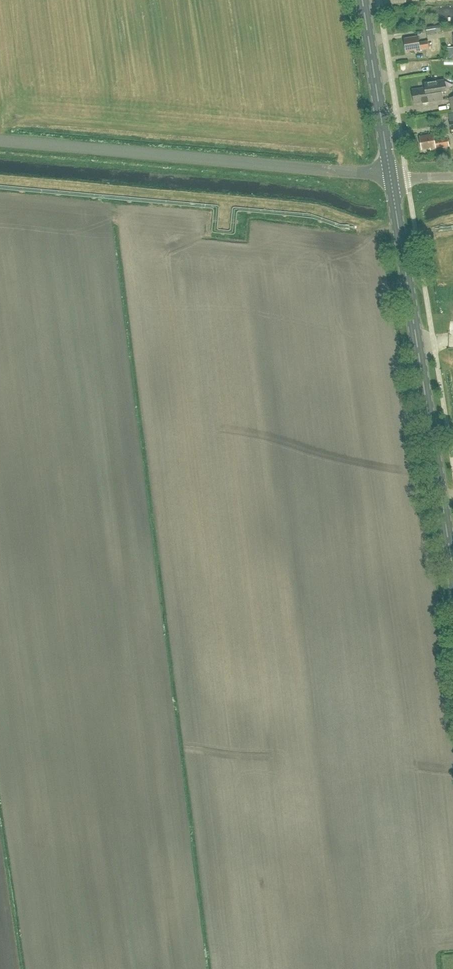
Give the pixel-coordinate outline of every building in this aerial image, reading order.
[(428,36),(442,33),(440,26),(427,29),(428,36)] [(419,43),(418,37),(405,39),(407,52),(415,51),(415,53),(420,52),(420,51),(429,49),(428,42),(419,43)] [(428,102),(443,100),(442,93),(447,93),(445,81),(425,84),(426,89),(413,91),(415,104),(423,103),(423,104),(429,104),(428,102)] [(435,142),(434,135),(420,137),(422,150),(430,149),(431,151),(436,150),(436,149),(449,147),(448,139),(435,142)]
